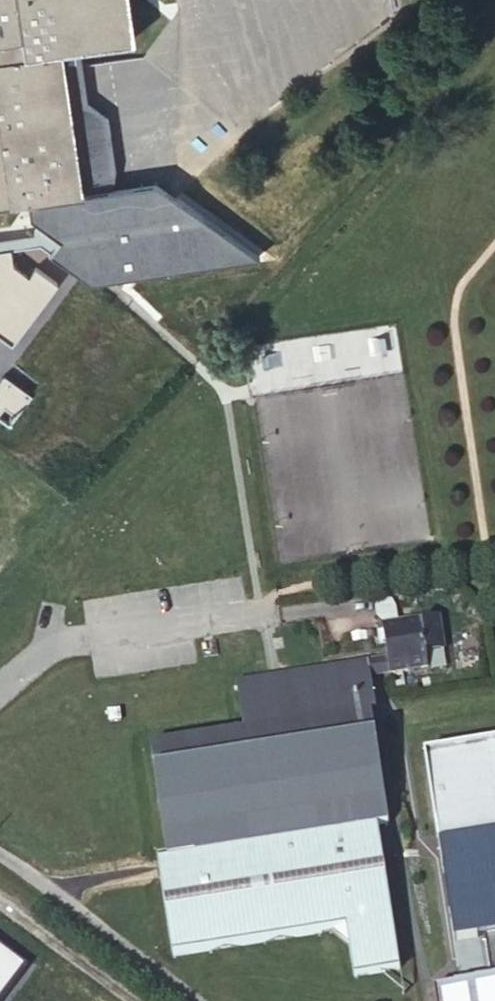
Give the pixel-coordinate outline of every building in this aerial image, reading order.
[(56,238),(69,240),(104,190),(107,185),(62,152),(58,120),(47,122),(32,111),(28,83),(34,72),(61,69),(59,50),(79,46),(133,39),(127,0),(0,0),(0,205),(18,203),(27,202),(28,207),(28,219),(38,226),(56,238)] [(104,190),(113,188),(116,170),(109,115),(85,100),(79,46),(59,50),(61,69),(34,72),(28,83),(32,111),(47,122),(58,120),(62,152),(107,185),(104,190)] [(47,249),(90,282),(108,279),(260,255),(155,177),(113,188),(104,190),(69,240),(56,238),(47,249)] [(41,244),(47,249),(56,238),(38,226),(41,244)] [(12,344),(58,283),(36,267),(29,275),(13,263),(11,248),(0,249),(0,335),(12,344)] [(443,646),(439,620),(399,625),(399,627),(382,629),(387,661),(390,676),(407,673),(407,672),(428,669),(427,662),(425,649),(443,646)] [(444,660),(443,646),(425,649),(427,662),(444,660)] [(234,673),(236,685),(367,664),(366,652),(234,673)] [(390,676),(387,661),(367,664),(370,679),(390,676)] [(376,718),(370,679),(367,664),(236,685),(243,723),(150,738),(168,851),(155,853),(172,962),(331,937),(347,955),(351,983),(400,976),(378,834),(389,832),(371,719),(376,718)] [(425,758),(454,943),(482,938),(488,979),(494,978),(494,747),(425,758)] [(0,947),(0,1000),(2,1000),(28,968),(0,947)] [(488,979),(432,988),(434,1000),(494,1000),(494,978),(488,979)]
